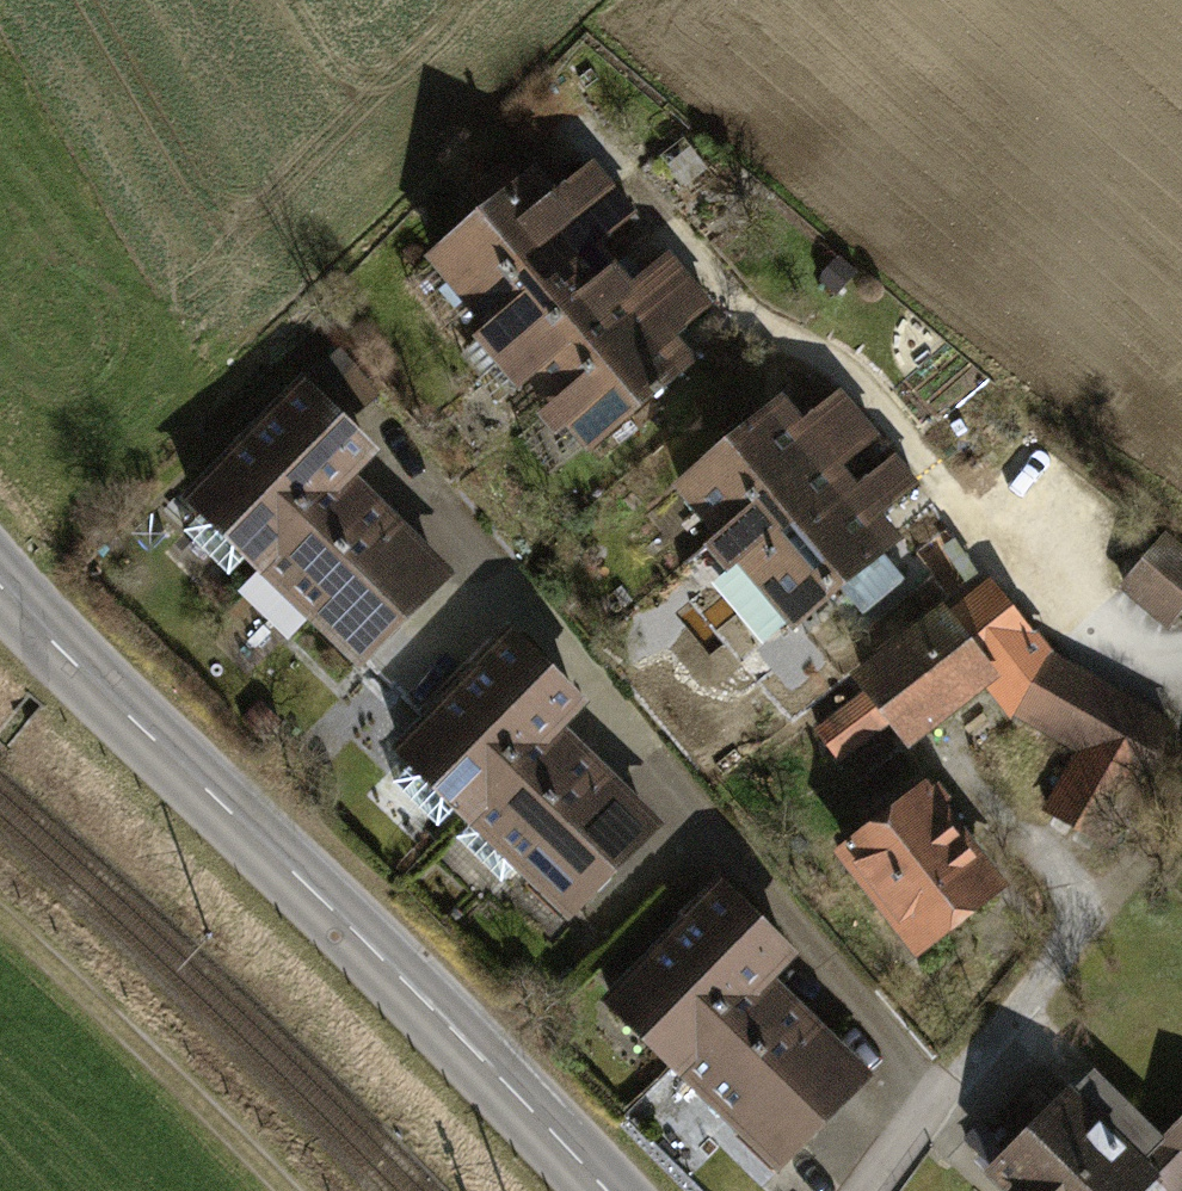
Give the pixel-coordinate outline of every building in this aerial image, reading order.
[(587,208),(611,189),(592,165),(568,185),(587,208)] [(526,180),(434,257),(473,304),(566,228),(526,180)] [(607,232),(631,212),(611,189),(587,208),(607,232)] [(566,228),(473,304),(511,350),(604,273),(566,228)] [(664,301),(688,281),(668,257),(644,277),(664,301)] [(604,273),(511,350),(549,396),(642,319),(604,273)] [(684,324),(707,304),(688,281),(664,301),(684,324)] [(642,319),(549,396),(589,444),(651,393),(656,398),(662,393),(657,388),(682,367),(642,319)] [(380,398),(345,351),(327,366),(362,413),(380,398)] [(255,561),(259,557),(307,509),(321,522),(354,489),(340,476),(367,449),(304,388),(193,500),(204,511),(185,530),(228,572),(246,553),(255,561)] [(834,437),(858,416),(839,393),(814,413),(834,437)] [(773,408),(680,485),(720,533),(813,455),(773,408)] [(851,456),(874,435),(858,416),(834,437),(851,456)] [(813,455),(720,533),(754,575),(848,498),(813,455)] [(890,503),(914,483),(894,459),(870,479),(890,503)] [(307,509),(259,557),(269,567),(249,587),(291,628),(311,608),(361,658),(402,617),(397,612),(437,571),(354,489),(321,522),(307,509)] [(887,545),(848,498),(754,575),(794,622),(887,545)] [(1123,584),(1169,623),(1181,608),(1181,553),(1163,537),(1123,584)] [(989,584),(866,680),(907,730),(982,672),(1012,708),(1044,654),(989,584)] [(529,773),(562,739),(550,727),(577,700),(510,636),(482,664),(485,667),(402,752),(413,762),(394,782),(437,823),(456,804),(464,812),(467,809),(515,760),(529,773)] [(1167,726),(1044,654),(1012,708),(1080,747),(1138,779),(1167,726)] [(515,760),(467,809),(476,817),(457,837),(501,879),(520,860),(571,909),(611,868),(606,863),(647,821),(562,739),(529,773),(515,760)] [(1138,779),(1080,747),(1046,808),(1104,840),(1138,779)] [(935,785),(847,854),(917,944),(957,913),(946,899),(983,871),(934,809),(946,799),(935,785)] [(739,1025),(772,991),(759,979),(786,952),(720,887),(691,915),(695,919),(612,1003),(674,1063),(677,1060),(725,1012),(739,1025)] [(725,1012),(677,1060),(780,1160),(821,1119),(813,1111),(853,1070),(772,991),(739,1025),(725,1012)] [(991,1170),(1012,1190),(1140,1190),(1153,1178),(1067,1093),(1039,1121),(1019,1101),(1001,1120),(1016,1135),(1003,1147),(1009,1152),(991,1170)] [(1172,1131),(1181,1140),(1181,1121),(1172,1131)]
